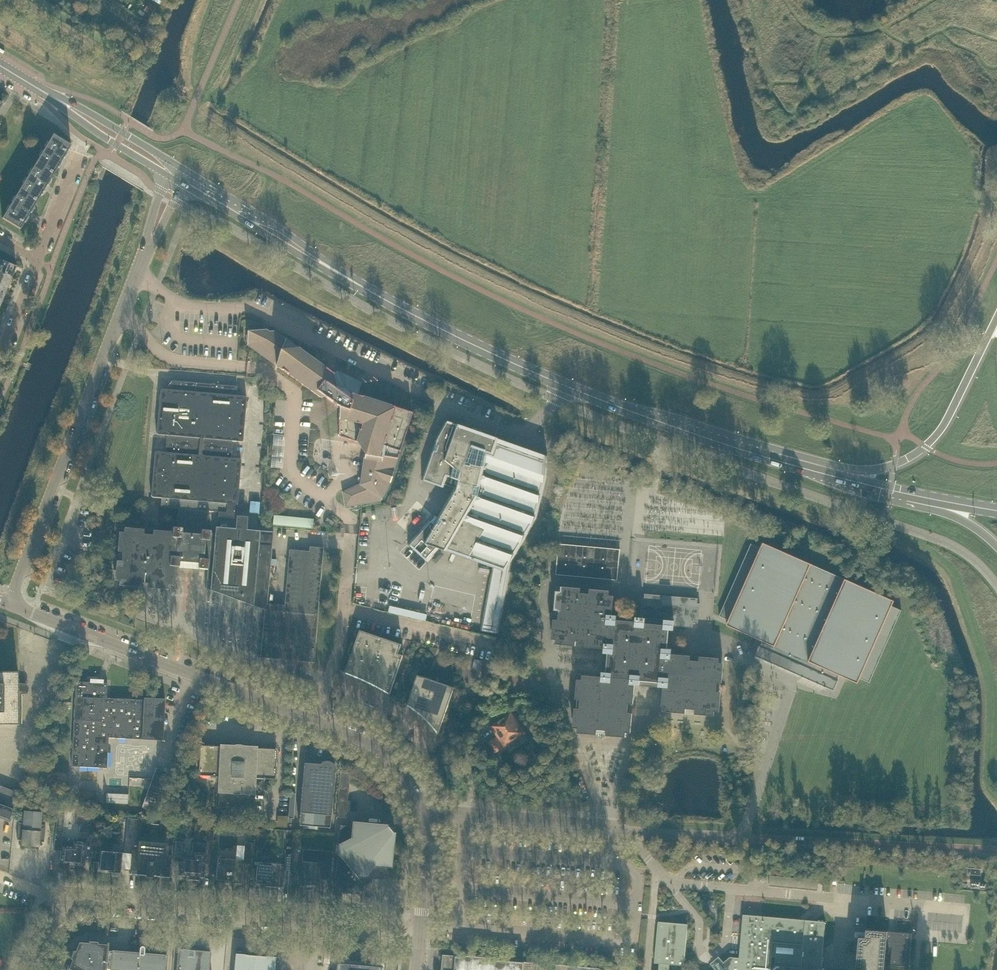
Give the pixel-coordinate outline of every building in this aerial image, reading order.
[(154,9),(157,0),(156,0),(150,0),(148,7),(154,9)] [(53,173),(70,145),(54,135),(37,163),(53,173)] [(37,200),(53,173),(37,163),(20,190),(37,200)] [(20,228),(37,200),(20,190),(3,218),(20,228)] [(17,265),(0,259),(0,260),(0,273),(12,278),(17,265)] [(12,278),(0,273),(0,286),(7,289),(12,278)] [(333,373),(323,365),(274,330),(250,332),(250,346),(321,397),(325,396),(339,406),(339,435),(366,444),(360,484),(343,491),(345,506),(380,501),(388,487),(412,412),(357,394),(361,382),(337,370),(333,373)] [(198,567),(201,568),(204,568),(204,571),(207,571),(206,588),(265,609),(265,608),(284,610),(285,605),(267,604),(274,531),(215,526),(215,533),(211,533),(211,530),(206,529),(208,510),(226,512),(227,503),(238,504),(242,458),(231,458),(233,441),(243,441),(247,396),(237,395),(237,386),(172,380),(171,389),(161,388),(157,434),(167,435),(166,452),(155,451),(151,497),(162,498),(161,507),(179,508),(177,527),(173,527),(172,531),(153,529),(153,534),(144,533),(144,529),(124,527),(124,532),(119,531),(117,551),(120,551),(120,553),(116,553),(114,553),(113,555),(113,556),(113,557),(115,558),(119,558),(119,560),(117,560),(115,580),(120,580),(119,585),(139,587),(139,582),(148,583),(148,587),(168,589),(168,584),(173,585),(174,565),(179,566),(180,561),(199,563),(198,567)] [(477,435),(479,429),(473,427),(470,432),(445,423),(441,429),(437,436),(422,479),(422,480),(423,478),(445,486),(445,488),(447,482),(456,485),(438,516),(435,514),(434,514),(408,543),(409,543),(428,561),(428,562),(442,547),(469,556),(470,555),(479,560),(492,565),(484,611),(483,611),(480,626),(481,627),(480,630),(499,634),(513,561),(538,518),(548,475),(547,475),(548,460),(477,435)] [(278,430),(274,462),(285,464),(287,444),(284,443),(286,431),(278,430)] [(253,497),(253,509),(262,510),(263,497),(253,497)] [(313,529),(314,518),(274,514),(273,525),(313,529)] [(894,600),(805,561),(763,543),(761,548),(752,543),(719,616),(729,620),(727,625),(763,641),(760,646),(755,655),(756,656),(757,653),(803,674),(802,676),(834,690),(841,675),(858,683),(860,678),(870,682),(902,610),(892,606),(894,600)] [(620,549),(559,544),(556,574),(618,580),(620,549)] [(283,625),(302,627),(316,628),(318,614),(317,614),(323,547),(310,546),(309,551),(289,549),(285,605),(284,610),(283,625)] [(700,603),(691,602),(645,598),(642,598),(641,617),(636,617),(636,622),(617,620),(617,615),(612,615),(614,596),(609,595),(610,590),(590,589),(590,594),(581,593),(581,588),(562,586),(561,591),(556,591),(555,610),(559,611),(559,620),(554,619),(552,639),(557,639),(556,644),(576,646),(576,641),(586,642),(585,647),(604,648),(604,653),(609,653),(607,672),(602,672),(602,677),(583,675),(582,680),(577,679),(576,699),(581,699),(580,708),(575,708),(573,727),(578,728),(578,733),(597,734),(598,730),(607,730),(606,735),(626,737),(626,732),(631,733),(633,713),(628,712),(629,703),(634,704),(635,685),(640,685),(640,680),(649,681),(659,682),(659,687),(666,687),(664,706),(667,707),(666,709),(686,711),(686,708),(695,709),(695,712),(715,713),(715,711),(717,711),(719,692),(717,691),(717,682),(720,682),(721,663),(719,663),(719,660),(700,659),(700,661),(690,660),(691,658),(674,656),(674,654),(672,654),(672,649),(667,649),(669,630),(674,630),(674,625),(693,627),(694,622),(699,623),(700,603)] [(394,600),(392,607),(429,616),(431,610),(394,600)] [(284,610),(265,608),(265,609),(261,657),(314,662),(315,642),(316,628),(302,627),(283,625),(284,610)] [(358,670),(374,675),(374,677),(374,678),(375,678),(377,678),(378,678),(378,677),(381,678),(380,680),(380,682),(381,685),(382,687),(384,688),(386,689),(391,691),(390,694),(391,694),(404,655),(399,653),(402,643),(361,630),(346,673),(347,673),(349,666),(358,669),(358,670)] [(18,671),(0,671),(0,724),(18,724),(18,671)] [(455,687),(429,678),(418,674),(408,705),(410,702),(425,707),(425,709),(425,710),(426,711),(428,711),(429,710),(430,709),(432,710),(431,713),(431,717),(433,720),(434,723),(437,726),(440,727),(438,733),(439,733),(455,687)] [(108,682),(103,682),(76,681),(76,685),(72,766),(108,767),(109,737),(163,740),(165,698),(144,697),(144,699),(107,698),(108,682)] [(496,752),(505,745),(524,732),(511,713),(492,726),(498,735),(488,742),(496,752)] [(234,747),(233,746),(200,745),(199,756),(199,757),(198,759),(198,760),(198,761),(199,762),(199,763),(199,775),(220,776),(219,805),(252,806),(254,778),(275,779),(276,767),(276,766),(277,765),(277,764),(277,763),(277,761),(276,760),(277,749),(243,747),(240,747),(238,746),(236,746),(234,747)] [(299,824),(299,825),(330,827),(335,772),(335,770),(335,768),(335,766),(334,765),(333,763),(332,762),(330,761),(328,760),(326,760),(324,761),(322,761),(322,762),(319,761),(315,760),(315,758),(305,753),(299,824)] [(497,778),(500,765),(493,763),(490,776),(497,778)] [(357,811),(358,801),(348,800),(350,773),(340,772),(336,817),(346,818),(347,811),(357,811)] [(20,792),(0,785),(0,801),(14,807),(20,792)] [(0,803),(0,815),(9,819),(13,808),(0,803)] [(17,839),(23,840),(22,844),(27,845),(27,847),(33,847),(34,845),(38,845),(39,841),(44,841),(46,824),(40,824),(41,813),(36,812),(36,811),(30,810),(30,812),(25,811),(24,822),(19,822),(17,839)] [(56,832),(54,850),(55,850),(55,847),(61,848),(61,850),(60,864),(69,865),(69,868),(79,869),(79,866),(84,867),(85,856),(90,857),(91,857),(93,832),(85,832),(84,838),(77,838),(77,840),(63,839),(63,832),(65,814),(57,813),(56,828),(59,828),(59,832),(56,832)] [(77,815),(76,823),(80,824),(79,832),(85,832),(93,832),(95,816),(94,816),(77,815)] [(287,816),(279,816),(277,815),(277,823),(277,827),(287,827),(287,816)] [(388,826),(388,824),(353,821),(352,826),(340,825),(334,892),(362,894),(363,883),(370,878),(386,879),(387,867),(392,867),(395,832),(393,831),(393,826),(388,826)] [(213,841),(214,829),(206,828),(205,841),(213,841)] [(133,838),(128,838),(126,838),(125,852),(132,853),(133,838)] [(166,856),(167,843),(139,840),(138,849),(132,849),(132,853),(130,870),(140,871),(140,874),(138,874),(161,876),(160,876),(162,856),(166,856)] [(183,855),(185,841),(176,840),(174,860),(175,858),(181,858),(180,875),(188,876),(188,879),(199,880),(199,876),(204,877),(207,843),(193,842),(192,855),(183,855)] [(252,864),(253,842),(245,841),(243,859),(243,863),(252,864)] [(333,851),(319,850),(303,849),(302,861),(300,885),(302,886),(303,887),(305,889),(308,889),(310,889),(312,888),(314,887),(316,887),(317,877),(322,877),(322,879),(330,880),(333,851)] [(121,873),(123,852),(101,850),(100,869),(110,870),(110,869),(114,869),(114,871),(115,872),(116,872),(119,873),(121,873)] [(226,858),(226,857),(224,856),(221,855),(220,856),(219,857),(218,857),(216,879),(224,880),(224,882),(241,883),(243,863),(243,859),(226,858)] [(269,862),(269,856),(262,856),(261,862),(258,861),(256,883),(266,884),(267,883),(270,883),(271,884),(271,886),(273,886),(275,886),(279,887),(281,863),(269,862)] [(856,969),(822,966),(824,942),(825,921),(816,920),(805,919),(805,923),(799,923),(799,919),(786,918),(743,915),(741,944),(740,955),(740,957),(739,957),(739,958),(731,957),(724,963),(723,963),(721,961),(715,966),(717,968),(716,969),(715,969),(777,969),(783,965),(802,967),(801,969),(856,969)] [(658,921),(655,963),(660,963),(659,969),(669,969),(670,964),(684,965),(688,924),(658,921)] [(886,947),(892,948),(891,964),(909,966),(912,933),(866,929),(866,937),(859,937),(856,969),(884,969),(886,947)] [(98,941),(89,940),(88,942),(79,941),(77,946),(75,950),(74,950),(70,958),(72,959),(68,968),(73,969),(105,969),(105,968),(111,968),(111,969),(128,969),(171,969),(172,962),(166,961),(167,955),(144,953),(145,948),(144,947),(144,946),(142,946),(141,946),(140,947),(140,948),(139,953),(107,950),(107,943),(97,943),(98,941)] [(188,957),(189,949),(178,948),(176,969),(210,969),(211,957),(193,956),(193,957),(188,957)] [(246,954),(235,953),(235,954),(236,954),(234,969),(275,969),(276,957),(277,957),(246,954)] [(444,955),(442,969),(528,969),(528,962),(514,961),(444,955)]
